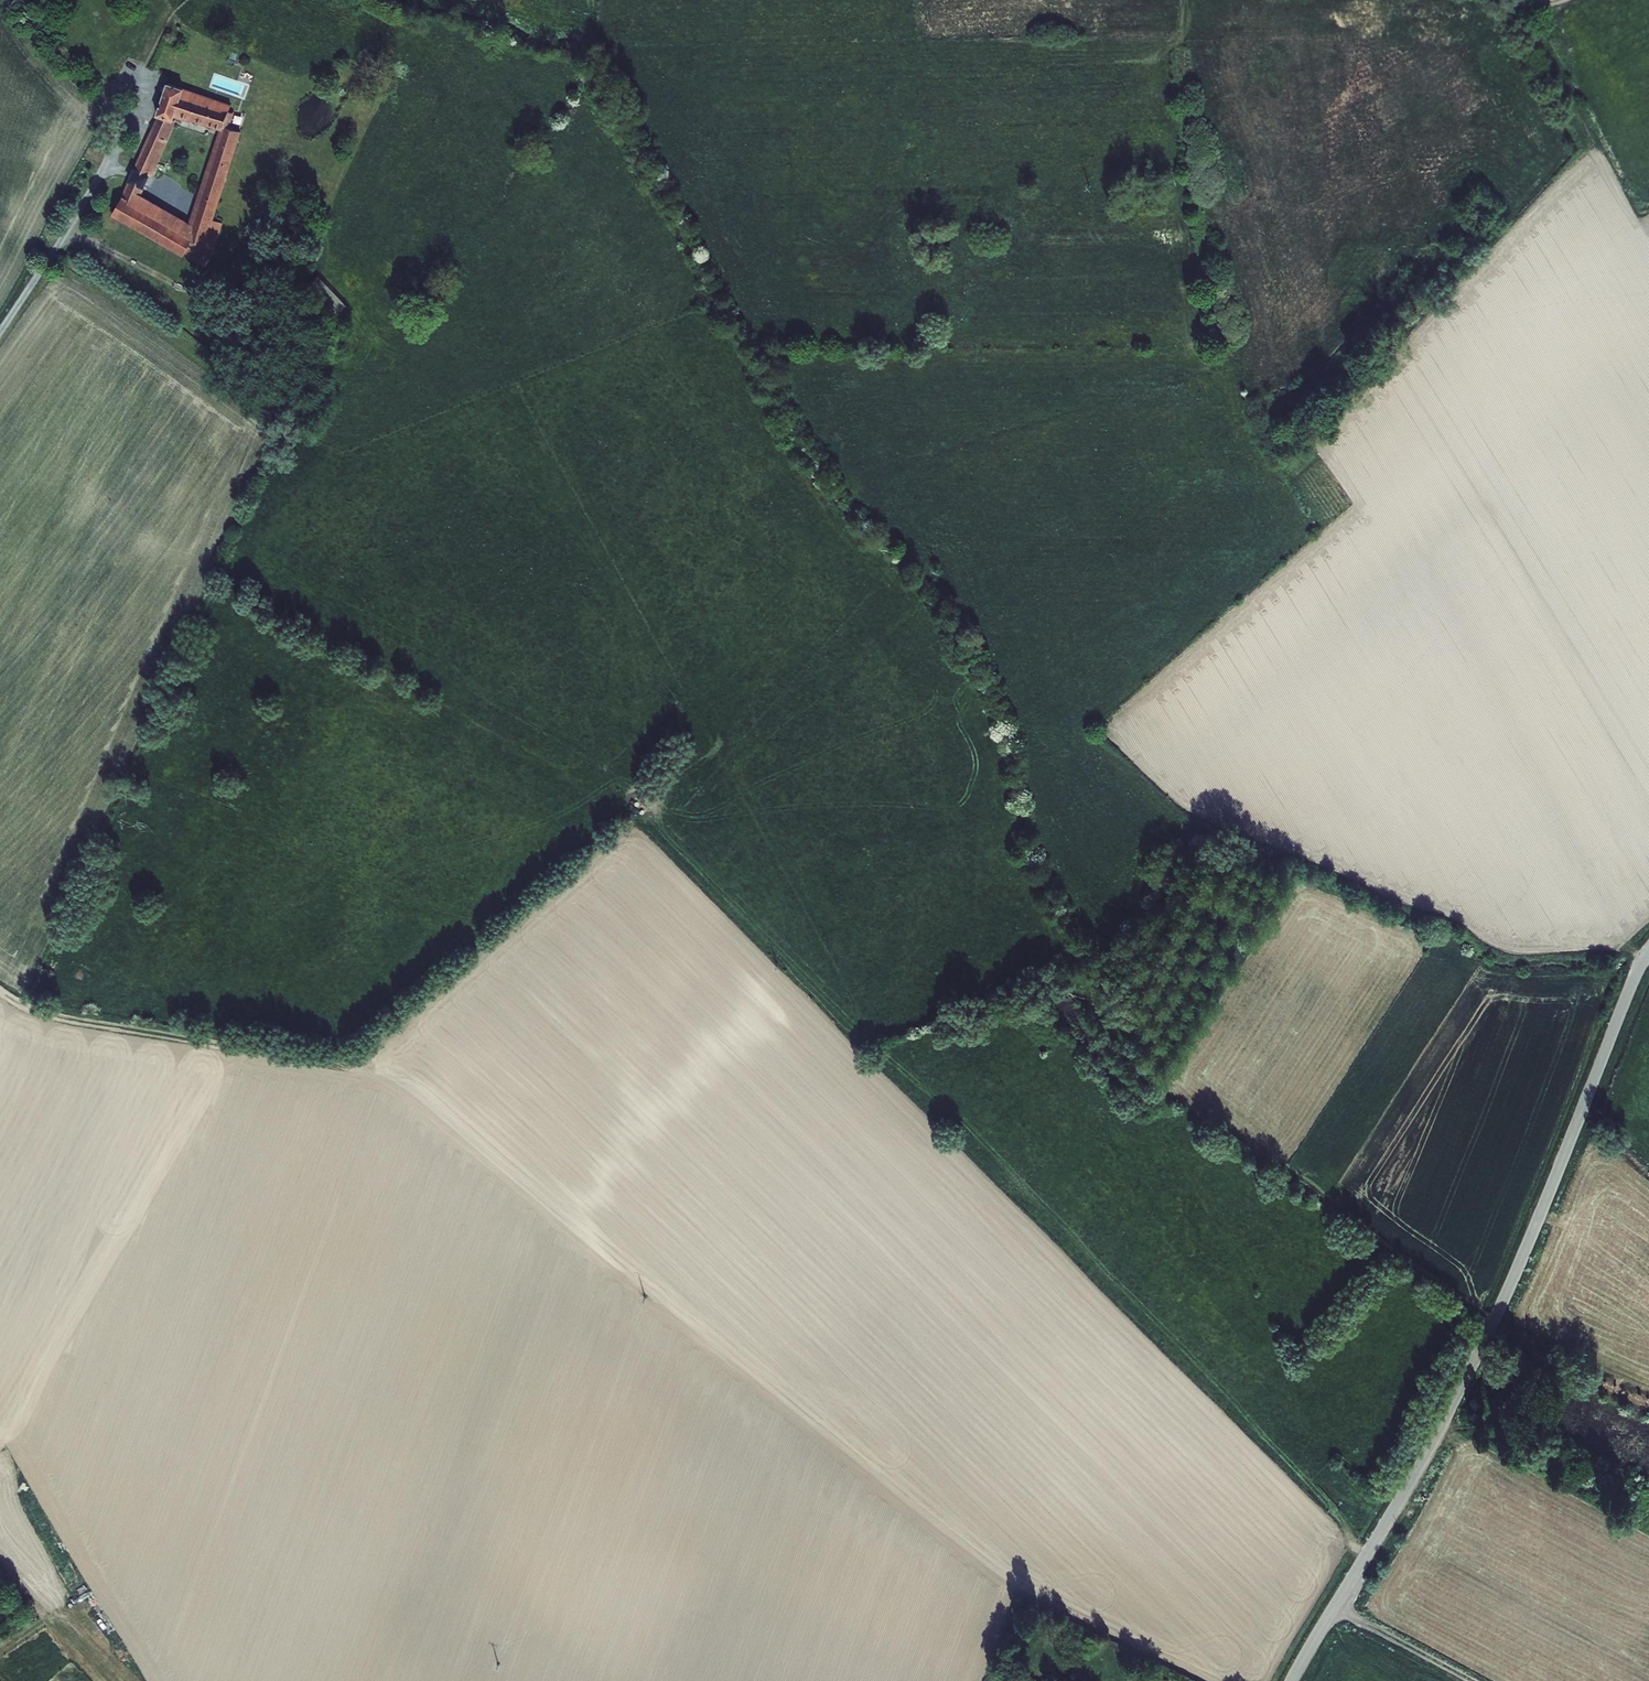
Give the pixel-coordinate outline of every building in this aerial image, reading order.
[(165,117),(145,155),(160,161),(184,114),(199,118),(199,116),(231,125),(236,126),(241,111),(236,110),(239,101),(174,82),(162,113),(165,117)] [(140,165),(119,207),(189,247),(196,238),(211,247),(222,211),(246,129),(236,126),(231,125),(200,221),(189,214),(183,224),(141,200),(146,190),(155,172),(140,165)] [(145,155),(140,165),(155,172),(160,161),(145,155)] [(146,190),(141,200),(183,224),(189,214),(146,190)] [(0,1672),(0,1680),(8,1680),(0,1672)]
